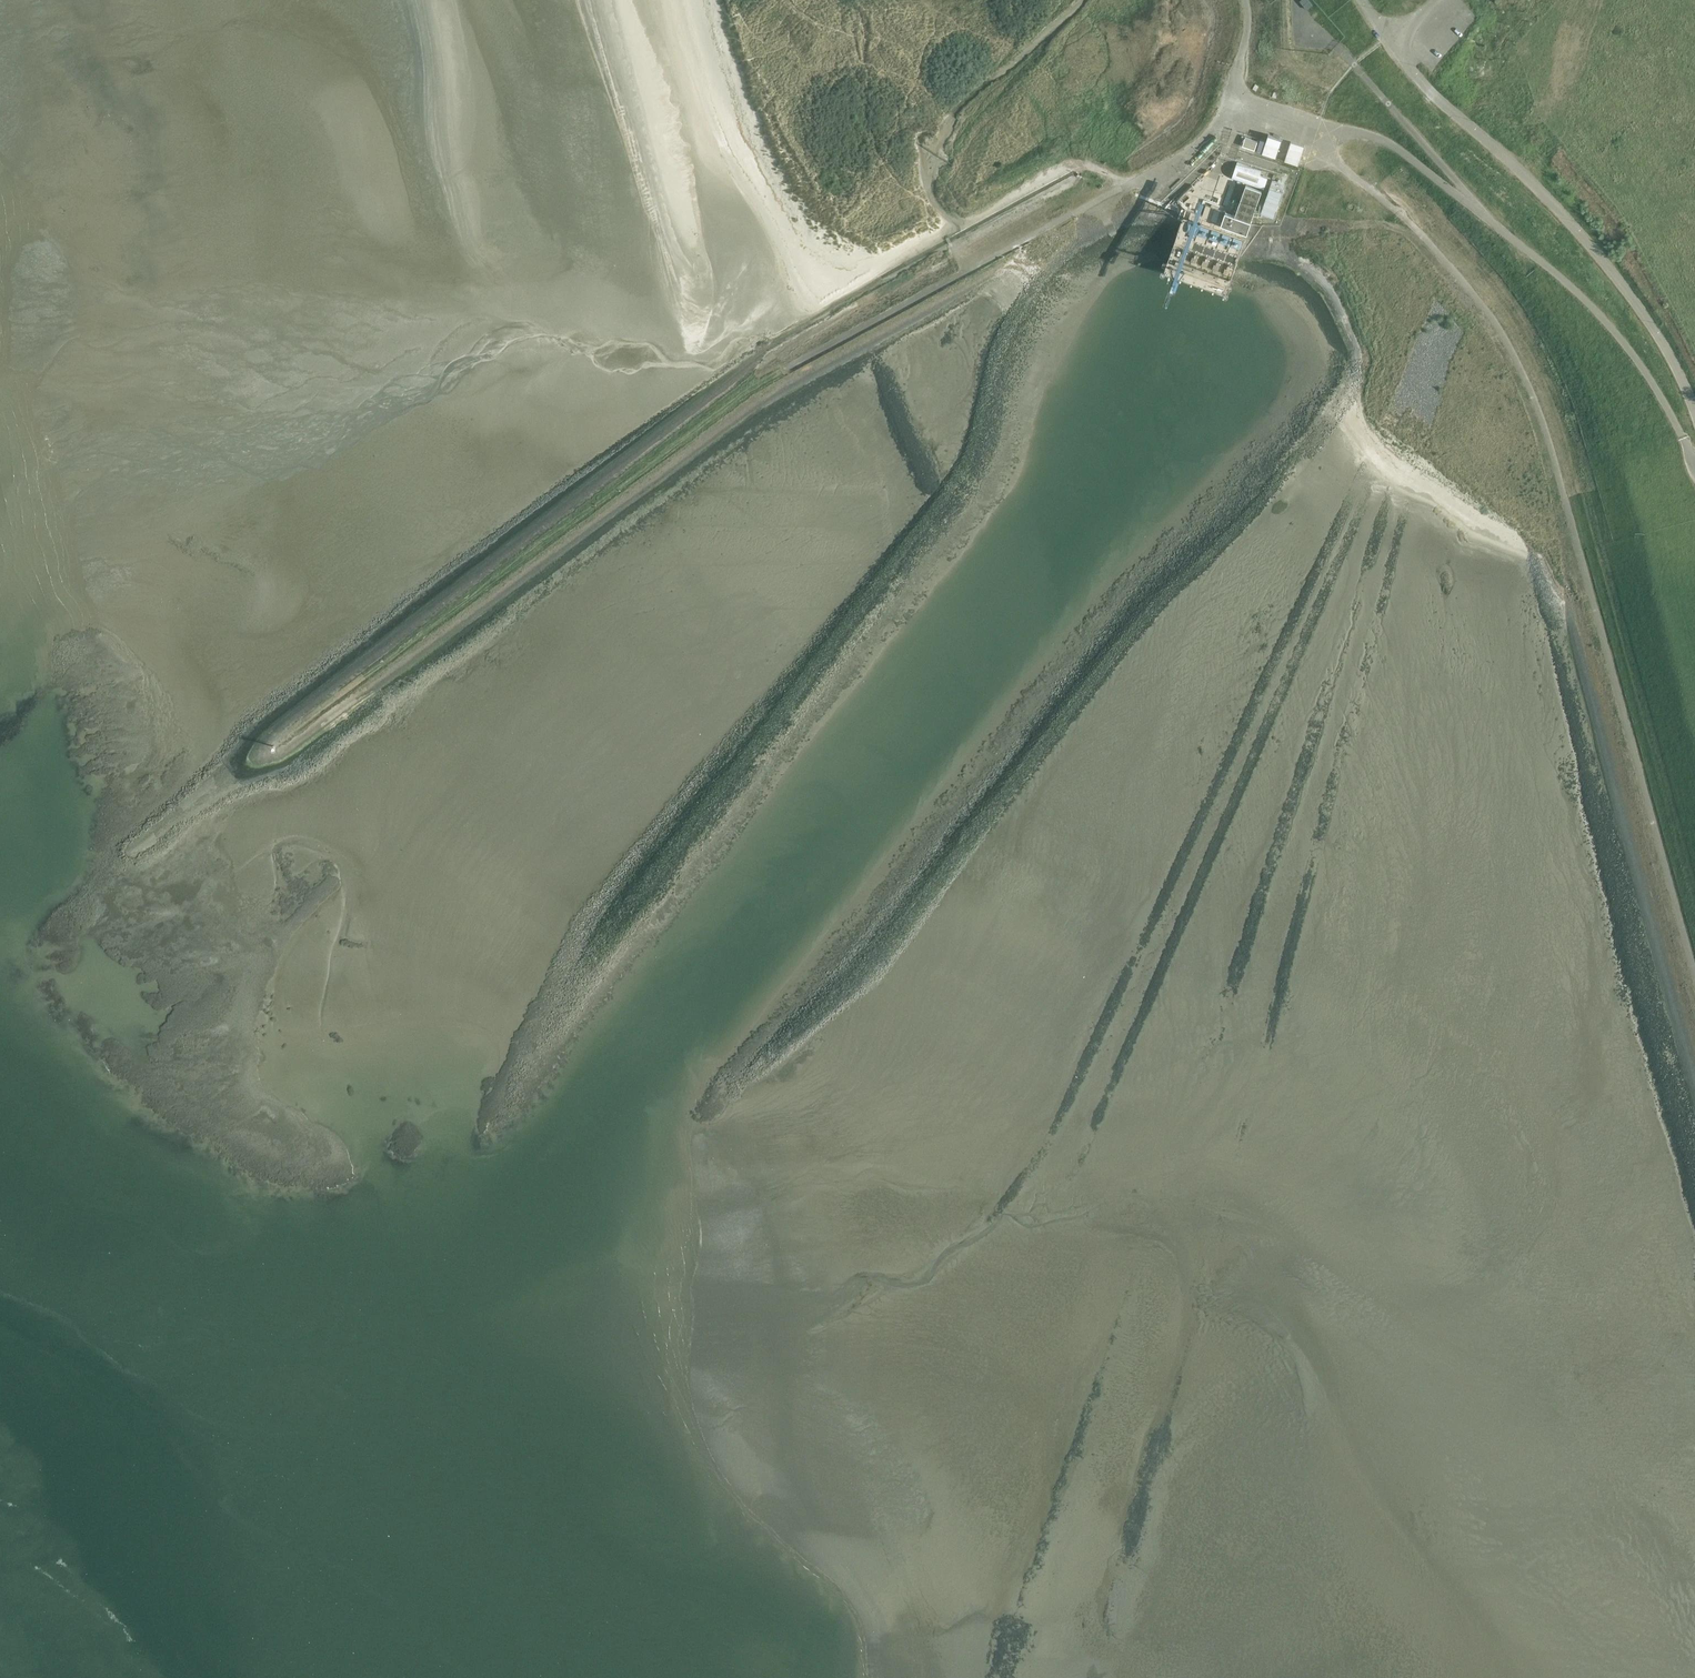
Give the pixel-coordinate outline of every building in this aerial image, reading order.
[(1300,0),(1307,9),(1312,4),(1308,0),(1300,0)] [(1245,137),(1242,145),(1255,150),(1257,141),(1245,137)] [(1263,189),(1267,177),(1260,174),(1261,170),(1237,162),(1231,178),(1263,189)] [(1285,175),(1288,169),(1280,166),(1277,172),(1285,175)] [(1274,216),(1285,184),(1272,180),(1261,211),(1274,216)] [(1240,256),(1252,222),(1253,221),(1251,220),(1252,215),(1261,191),(1245,185),(1239,204),(1229,200),(1225,211),(1221,209),(1222,204),(1205,199),(1204,203),(1196,201),(1193,211),(1188,209),(1173,252),(1167,269),(1227,291),(1232,278),(1240,256)] [(1215,188),(1212,196),(1219,199),(1222,190),(1215,188)]
